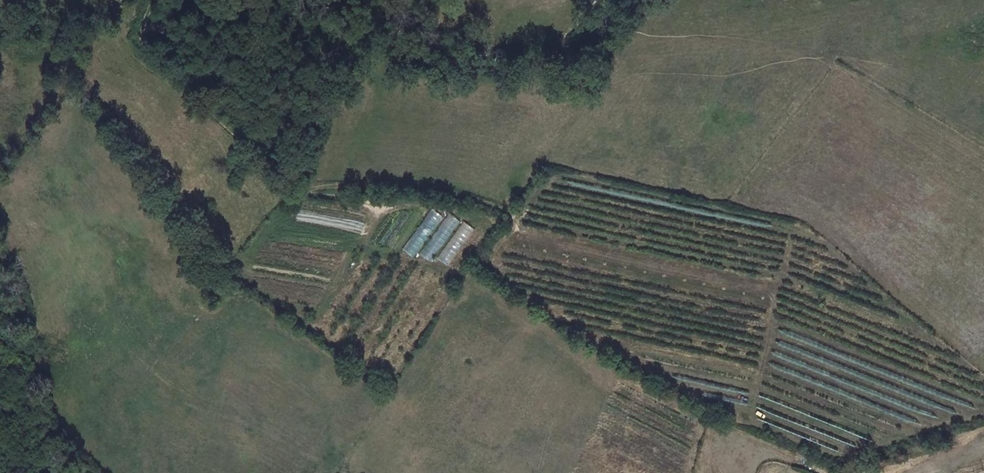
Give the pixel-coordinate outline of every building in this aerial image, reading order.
[(432,209),(402,249),(413,258),(443,217),(432,209)] [(448,212),(420,254),(432,262),(460,220),(448,212)] [(451,267),(473,227),(460,220),(438,260),(451,267)]
